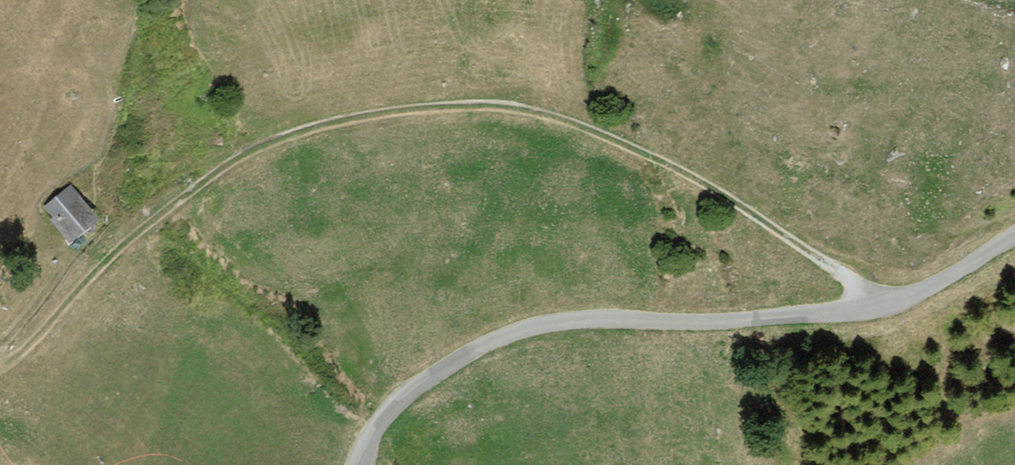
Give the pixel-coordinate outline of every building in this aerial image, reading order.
[(55,221),(76,245),(104,220),(83,197),(55,221)]
